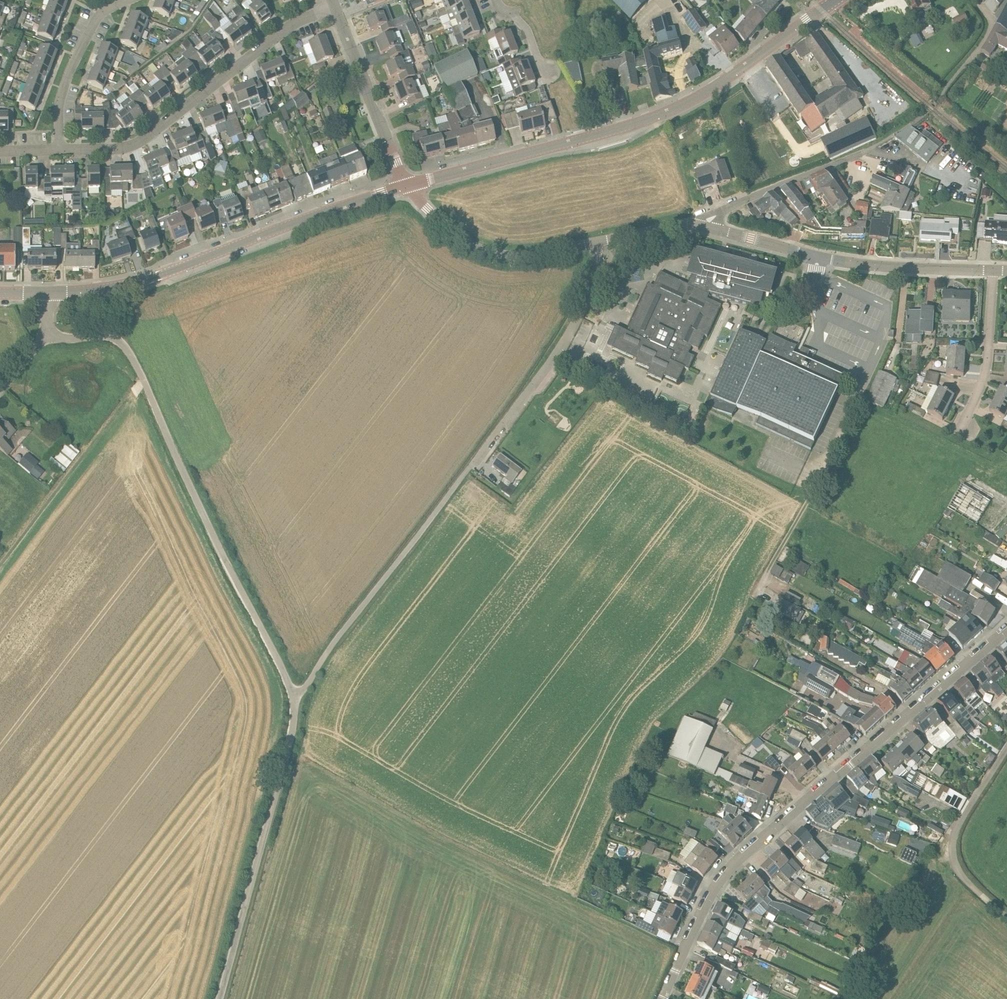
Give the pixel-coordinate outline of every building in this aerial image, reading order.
[(63,12),(67,3),(60,0),(50,0),(48,7),(63,12)] [(254,5),(249,9),(261,25),(271,17),(264,8),(268,5),(265,0),(250,0),(254,5)] [(462,5),(460,0),(444,0),(442,1),(444,8),(438,11),(439,14),(462,5)] [(632,20),(653,0),(613,0),(632,20)] [(767,18),(779,4),(774,0),(750,0),(749,1),(753,5),(757,9),(767,18)] [(931,9),(927,0),(910,0),(914,7),(911,9),(916,20),(933,12),(931,9)] [(169,17),(172,7),(157,1),(153,11),(169,17)] [(286,11),(293,8),(291,2),(284,5),(286,11)] [(455,19),(471,13),(467,2),(462,5),(439,14),(437,15),(439,19),(447,15),(446,12),(452,10),(455,19)] [(757,9),(753,5),(743,16),(747,20),(736,33),(745,43),(767,18),(757,9)] [(251,23),(244,13),(238,6),(232,10),(237,17),(229,22),(233,27),(242,39),(251,32),(247,27),(251,23)] [(60,22),(63,12),(48,7),(44,16),(60,22)] [(233,27),(229,22),(221,29),(220,28),(221,27),(207,10),(203,16),(216,33),(223,41),(227,38),(234,46),(242,39),(233,27)] [(708,27),(696,12),(695,10),(684,18),(696,35),(708,27)] [(1003,18),(1002,17),(997,27),(1006,32),(1006,10),(1003,18)] [(611,25),(623,18),(620,12),(607,19),(611,25)] [(144,29),(147,20),(148,19),(132,13),(128,23),(144,29)] [(453,32),(476,23),(471,13),(455,19),(458,25),(452,28),(453,32)] [(964,13),(953,20),(956,26),(967,20),(964,13)] [(387,24),(383,14),(366,20),(370,31),(381,27),(383,32),(394,28),(392,22),(387,24)] [(400,18),(402,24),(409,21),(407,15),(400,18)] [(56,32),(60,22),(44,16),(40,26),(56,32)] [(652,85),(656,101),(672,96),(672,95),(671,91),(666,74),(661,76),(657,59),(662,58),(683,52),(680,42),(680,43),(676,28),(669,30),(666,18),(652,21),(657,38),(652,39),(655,49),(644,52),(645,57),(648,70),(650,75),(652,85)] [(12,19),(8,21),(6,27),(13,30),(16,20),(12,19)] [(140,39),(144,29),(128,23),(125,33),(140,39)] [(476,23),(453,32),(455,36),(461,33),(463,40),(480,33),(476,23)] [(52,41),(56,32),(40,26),(37,36),(52,41)] [(727,57),(740,47),(723,26),(717,31),(715,27),(706,34),(709,37),(708,37),(720,52),(722,51),(727,57)] [(1006,33),(1006,32),(997,27),(987,45),(982,52),(990,56),(992,52),(996,44),(1006,50),(1006,34),(1006,33)] [(183,33),(174,30),(172,29),(171,32),(166,30),(164,37),(169,39),(171,42),(183,33)] [(509,32),(502,35),(501,30),(485,36),(488,42),(495,39),(498,48),(513,43),(509,32)] [(136,48),(140,39),(125,33),(121,42),(136,48)] [(224,44),(223,41),(216,33),(211,37),(202,43),(215,60),(224,53),(220,48),(224,44)] [(398,41),(395,42),(392,34),(376,41),(381,54),(388,51),(391,57),(403,52),(400,46),(400,47),(398,41)] [(812,107),(800,90),(788,99),(797,112),(801,117),(810,131),(816,140),(818,138),(846,120),(841,113),(859,101),(861,104),(865,101),(859,91),(857,93),(818,34),(794,50),(800,58),(811,50),(838,90),(812,107)] [(316,41),(314,36),(301,41),(304,46),(309,44),(313,54),(329,48),(325,38),(316,41)] [(207,67),(215,60),(202,43),(194,50),(192,47),(187,51),(197,64),(202,61),(207,67)] [(513,61),(511,55),(517,53),(513,43),(498,48),(502,59),(497,60),(499,66),(513,61)] [(118,50),(114,49),(102,44),(98,54),(114,60),(118,50)] [(37,56),(53,62),(57,53),(41,47),(37,56)] [(197,64),(187,51),(184,47),(180,50),(183,54),(182,55),(183,57),(175,64),(179,69),(188,81),(197,74),(192,68),(197,64)] [(329,48),(313,54),(317,64),(311,66),(314,72),(326,67),(324,62),(333,58),(329,48)] [(445,90),(461,83),(478,75),(467,51),(434,67),(444,90),(445,90)] [(399,75),(401,81),(415,75),(410,64),(413,63),(409,52),(399,55),(401,59),(386,65),(391,78),(399,75)] [(110,70),(114,60),(98,54),(95,64),(110,70)] [(49,72),(53,62),(37,56),(34,66),(49,72)] [(699,66),(694,56),(687,61),(685,67),(687,72),(696,68),(699,66)] [(636,67),(634,59),(634,57),(620,59),(619,58),(603,61),(606,73),(621,70),(636,67)] [(639,72),(648,70),(645,57),(634,59),(636,67),(621,70),(625,91),(638,88),(652,85),(650,75),(644,77),(644,76),(641,77),(639,72)] [(788,99),(800,90),(779,59),(767,68),(788,99)] [(526,63),(518,65),(516,60),(513,61),(502,66),(505,72),(509,81),(530,73),(526,63)] [(271,65),(276,79),(279,87),(288,83),(287,81),(294,78),(289,64),(283,66),(281,61),(271,65)] [(578,61),(564,64),(576,83),(583,82),(578,61)] [(424,71),(430,68),(427,62),(421,64),(424,71)] [(993,77),(998,70),(985,62),(981,69),(993,77)] [(107,79),(110,70),(95,64),(91,73),(107,79)] [(179,88),(188,81),(179,69),(175,64),(166,70),(164,67),(159,71),(170,86),(175,82),(179,88)] [(273,98),(266,83),(276,79),(271,65),(260,69),(264,79),(259,81),(261,87),(266,100),(273,98)] [(46,82),(49,72),(34,66),(30,76),(46,82)] [(692,82),(701,77),(696,68),(687,72),(692,82)] [(166,89),(170,86),(159,71),(154,75),(161,83),(152,90),(161,102),(170,95),(166,89)] [(482,74),(485,82),(491,80),(488,72),(482,74)] [(103,89),(107,79),(91,73),(87,83),(103,89)] [(509,81),(513,91),(511,91),(514,98),(529,92),(527,86),(534,84),(530,73),(509,81)] [(42,91),(46,82),(30,76),(26,85),(42,91)] [(423,100),(418,88),(421,87),(418,81),(411,83),(395,89),(400,103),(407,100),(409,105),(423,100)] [(267,102),(266,100),(261,87),(256,89),(253,82),(243,86),(249,102),(258,98),(261,104),(267,102)] [(461,83),(445,90),(455,113),(460,124),(469,121),(480,116),(474,105),(472,106),(461,83)] [(139,90),(134,84),(129,88),(134,94),(143,106),(147,102),(152,109),(161,102),(152,90),(147,84),(139,90)] [(439,93),(442,87),(438,84),(434,91),(439,93)] [(38,101),(42,91),(26,85),(23,95),(38,101)] [(250,107),(249,102),(243,86),(232,90),(235,98),(229,100),(235,113),(237,119),(243,116),(241,110),(250,107)] [(8,90),(4,88),(2,93),(0,92),(0,96),(3,97),(4,94),(6,95),(8,90)] [(297,110),(309,101),(302,92),(292,100),(297,110)] [(138,109),(143,106),(134,94),(129,98),(120,105),(134,123),(143,116),(138,109)] [(35,110),(38,101),(23,95),(19,104),(35,110)] [(491,98),(494,105),(500,102),(498,96),(491,98)] [(111,123),(111,111),(110,111),(109,103),(103,103),(103,108),(92,109),(93,115),(93,130),(104,130),(104,123),(111,123)] [(543,119),(548,117),(554,115),(550,103),(538,106),(540,111),(528,114),(533,132),(545,129),(543,119)] [(284,121),(284,122),(290,119),(285,105),(279,110),(284,121)] [(92,108),(82,108),(82,106),(75,106),(76,123),(82,123),(82,131),(93,130),(93,115),(92,109),(92,108)] [(314,106),(307,109),(311,116),(317,114),(314,106)] [(237,136),(229,115),(223,117),(220,108),(209,112),(215,126),(217,132),(218,135),(226,132),(229,139),(237,136)] [(8,132),(7,122),(14,122),(13,109),(7,109),(7,114),(0,114),(0,132),(8,132)] [(125,111),(120,114),(117,110),(111,111),(111,123),(112,129),(115,129),(121,124),(125,130),(134,123),(125,111)] [(207,136),(217,132),(215,126),(209,112),(199,116),(207,136)] [(533,132),(528,114),(517,117),(516,112),(503,116),(507,128),(519,125),(521,135),(533,132)] [(243,133),(237,119),(235,113),(229,115),(237,136),(240,143),(245,141),(243,133)] [(452,136),(450,132),(447,133),(446,131),(450,130),(449,128),(460,124),(455,113),(446,115),(448,123),(437,126),(440,134),(441,138),(441,139),(444,153),(445,153),(458,149),(454,135),(452,136)] [(831,160),(877,138),(868,118),(821,139),(830,160),(831,160)] [(477,146),(473,131),(472,131),(469,121),(460,124),(449,128),(450,130),(450,132),(452,136),(454,135),(458,149),(459,151),(477,146)] [(495,142),(492,132),(491,127),(473,131),(477,146),(495,142)] [(925,131),(922,135),(911,127),(894,137),(927,163),(939,149),(943,144),(925,131)] [(204,146),(200,134),(194,137),(192,130),(181,134),(187,148),(190,157),(200,153),(200,152),(206,149),(205,146),(204,146)] [(257,143),(266,139),(263,130),(253,134),(257,143)] [(441,139),(429,142),(426,132),(411,136),(416,152),(421,151),(423,158),(444,153),(441,139)] [(187,148),(181,134),(171,138),(173,144),(168,146),(171,156),(174,162),(180,160),(190,156),(190,157),(187,148)] [(216,157),(211,143),(205,146),(206,149),(211,161),(216,157)] [(366,174),(364,168),(355,145),(338,151),(341,160),(350,181),(366,174)] [(178,171),(174,162),(171,156),(166,158),(163,151),(153,156),(158,168),(162,178),(171,174),(172,174),(178,171)] [(162,178),(158,168),(153,156),(143,160),(148,173),(140,176),(144,189),(153,185),(152,182),(162,178)] [(228,163),(216,160),(214,170),(225,173),(228,163)] [(325,167),(326,171),(324,172),(330,188),(350,181),(341,160),(325,167)] [(730,180),(726,168),(724,162),(696,171),(701,188),(716,183),(716,185),(730,180)] [(287,182),(294,179),(289,165),(281,168),(287,182)] [(911,168),(904,166),(900,175),(905,179),(910,169),(911,168)] [(133,176),(132,168),(132,167),(121,168),(122,183),(122,191),(122,192),(128,192),(128,183),(132,183),(133,190),(144,189),(140,176),(133,176)] [(81,179),(81,192),(88,192),(88,188),(100,188),(99,168),(87,168),(87,179),(81,179)] [(122,183),(121,168),(110,168),(110,177),(105,177),(105,189),(105,196),(111,196),(111,191),(122,191),(122,183)] [(45,202),(44,181),(44,180),(38,180),(37,169),(25,170),(26,190),(24,198),(42,202),(45,202)] [(63,198),(63,196),(63,189),(62,169),(50,169),(51,180),(44,181),(45,202),(51,202),(51,196),(63,198)] [(81,201),(81,192),(81,179),(74,179),(74,169),(62,169),(63,189),(63,196),(72,195),(72,201),(81,201)] [(904,202),(911,205),(915,195),(908,192),(917,172),(910,169),(905,179),(902,184),(897,197),(889,193),(881,210),(897,212),(900,212),(901,212),(904,202)] [(981,181),(986,175),(981,171),(976,177),(981,181)] [(314,195),(330,188),(324,172),(307,178),(314,195)] [(821,191),(834,182),(825,173),(804,181),(793,186),(801,197),(809,194),(808,191),(814,188),(818,199),(823,195),(821,191)] [(887,178),(886,182),(873,177),(870,185),(889,193),(897,197),(902,184),(887,178)] [(296,182),(294,179),(287,182),(292,193),(296,202),(314,195),(307,178),(296,182)] [(289,194),(286,186),(280,188),(278,181),(272,183),(275,191),(282,208),(293,203),(289,194)] [(827,200),(840,191),(834,182),(821,191),(823,195),(827,200)] [(268,213),(282,208),(275,191),(272,183),(258,189),(261,196),(268,213)] [(801,197),(793,186),(791,186),(781,190),(801,215),(809,209),(801,197)] [(268,213),(261,196),(254,198),(250,188),(239,192),(245,211),(251,209),(254,218),(268,213)] [(982,189),(981,196),(990,197),(991,190),(982,189)] [(846,204),(848,202),(840,191),(827,200),(834,209),(841,205),(843,208),(847,205),(846,204)] [(781,215),(787,209),(773,194),(764,200),(756,207),(750,212),(758,223),(764,218),(762,215),(770,209),(778,217),(781,215)] [(239,210),(236,200),(235,200),(234,196),(213,203),(219,221),(226,219),(229,225),(243,219),(239,210)] [(868,215),(869,208),(869,203),(857,202),(855,214),(864,215),(868,215)] [(216,226),(208,207),(194,213),(191,205),(184,208),(190,222),(196,219),(201,232),(216,226)] [(183,224),(190,222),(184,208),(177,211),(179,217),(167,221),(171,233),(175,243),(188,237),(185,228),(183,224)] [(781,215),(788,223),(790,224),(796,218),(787,209),(781,215)] [(105,222),(115,218),(113,215),(108,212),(105,212),(105,222)] [(901,212),(900,212),(899,218),(899,219),(911,220),(912,213),(908,213),(901,212)] [(870,236),(887,238),(890,216),(881,215),(880,221),(872,220),(870,236)] [(152,231),(158,228),(153,216),(147,219),(152,231)] [(921,239),(936,240),(936,239),(941,239),(941,241),(950,241),(951,233),(957,234),(958,227),(945,226),(946,222),(922,221),(921,239)] [(986,222),(986,223),(978,223),(977,238),(985,238),(985,240),(997,241),(997,245),(1006,246),(1006,224),(986,222)] [(131,257),(126,242),(135,238),(131,227),(116,233),(118,242),(107,246),(109,253),(113,262),(131,257)] [(23,229),(13,229),(13,244),(23,244),(23,229)] [(154,232),(149,233),(148,231),(140,234),(141,238),(137,239),(139,243),(142,253),(146,251),(146,252),(159,247),(154,232)] [(66,269),(80,269),(80,253),(80,245),(66,245),(66,233),(61,233),(60,233),(60,246),(60,253),(66,253),(66,269)] [(94,259),(95,254),(100,254),(100,241),(92,241),(92,246),(88,246),(88,253),(80,253),(80,269),(94,269),(94,259)] [(0,248),(0,270),(15,270),(15,260),(15,248),(0,248)] [(28,270),(42,269),(42,251),(28,252),(28,260),(28,270)] [(56,269),(55,259),(55,251),(42,251),(42,269),(56,269)] [(693,274),(688,286),(710,294),(747,304),(756,307),(760,308),(764,293),(766,288),(772,290),(776,275),(695,252),(691,267),(696,269),(694,274),(692,273),(692,274),(693,274)] [(613,348),(633,358),(638,360),(637,363),(650,369),(648,374),(662,380),(661,380),(662,381),(664,376),(678,382),(677,382),(678,382),(684,368),(689,370),(691,364),(694,357),(694,358),(695,357),(693,356),(693,357),(690,355),(688,354),(690,351),(691,350),(688,349),(690,346),(698,350),(699,349),(698,349),(704,336),(707,337),(721,306),(707,299),(710,294),(688,286),(660,273),(654,287),(649,284),(631,326),(630,326),(629,328),(633,330),(632,334),(621,329),(616,327),(607,346),(612,348),(613,348)] [(970,321),(970,293),(944,293),(944,321),(970,321)] [(932,333),(933,309),(924,309),(923,313),(908,312),(907,335),(923,336),(923,333),(932,333)] [(732,417),(737,406),(760,417),(757,424),(811,449),(838,391),(844,378),(821,367),(823,363),(808,356),(810,350),(802,347),(800,352),(799,351),(799,352),(797,351),(797,350),(788,346),(786,351),(767,342),(740,329),(706,405),(732,417)] [(965,363),(966,350),(948,349),(947,362),(965,363)] [(964,376),(965,363),(947,362),(946,375),(964,376)] [(884,408),(897,379),(880,371),(866,401),(884,408)] [(926,377),(938,381),(940,374),(927,371),(926,377)] [(938,381),(926,377),(924,384),(937,387),(938,381)] [(1006,405),(1006,391),(1001,388),(995,400),(1006,405)] [(949,408),(955,397),(939,389),(933,401),(949,408)] [(1006,415),(1006,405),(995,400),(990,411),(1005,419),(1006,415)] [(943,420),(949,408),(933,401),(927,412),(943,420)] [(926,411),(914,406),(908,403),(906,408),(912,411),(911,412),(923,417),(926,411)] [(15,431),(3,420),(0,423),(0,449),(8,456),(12,450),(5,444),(15,431)] [(68,443),(53,460),(65,470),(80,452),(68,443)] [(39,464),(27,454),(18,465),(30,475),(37,466),(39,464)] [(46,462),(62,474),(65,470),(53,460),(50,457),(46,462)] [(521,473),(500,458),(493,468),(514,483),(521,473)] [(30,475),(37,481),(45,472),(37,466),(30,475)] [(512,483),(504,477),(500,482),(508,488),(512,483)] [(977,526),(991,503),(961,486),(948,508),(950,510),(953,512),(977,526)] [(1002,542),(986,532),(983,538),(999,548),(1002,542)] [(994,555),(991,561),(1006,571),(1006,562),(994,555)] [(803,576),(809,567),(795,558),(789,567),(803,576)] [(963,608),(970,597),(963,593),(972,578),(947,563),(938,579),(925,571),(917,585),(942,599),(943,596),(963,608)] [(783,570),(775,565),(770,573),(779,578),(783,570)] [(788,583),(793,574),(785,569),(779,578),(788,583)] [(994,591),(999,582),(983,572),(978,581),(994,591)] [(785,597),(798,604),(801,600),(787,592),(785,597)] [(996,612),(979,602),(970,597),(963,608),(961,612),(987,627),(996,612)] [(987,627),(961,612),(942,599),(938,606),(963,621),(959,625),(973,640),(987,627)] [(780,612),(795,621),(802,611),(787,602),(780,612)] [(745,615),(743,622),(749,625),(752,618),(745,615)] [(849,619),(841,615),(837,622),(844,626),(849,619)] [(947,626),(951,620),(945,616),(941,622),(947,626)] [(785,620),(782,626),(789,630),(793,624),(785,620)] [(927,631),(930,626),(920,620),(917,625),(927,631)] [(933,637),(930,641),(897,622),(893,628),(934,652),(946,665),(955,657),(942,643),(940,641),(933,637)] [(963,649),(973,640),(959,625),(949,634),(963,649)] [(937,673),(946,665),(934,652),(893,628),(890,634),(927,656),(924,659),(937,673)] [(997,652),(1006,663),(1006,643),(997,652)] [(867,662),(862,659),(863,658),(850,651),(850,663),(850,667),(858,666),(860,663),(865,665),(867,662)] [(935,674),(922,660),(910,654),(904,666),(912,671),(924,684),(935,674)] [(984,668),(993,679),(1002,671),(990,657),(981,665),(984,668)] [(912,671),(904,666),(898,663),(895,669),(907,675),(901,680),(902,681),(913,694),(924,684),(912,671)] [(993,679),(984,668),(981,665),(964,680),(976,693),(981,689),(986,694),(991,689),(998,697),(1004,692),(1000,687),(996,682),(993,679)] [(821,668),(820,668),(816,666),(811,675),(834,689),(840,677),(822,666),(821,668)] [(809,674),(800,669),(795,679),(804,684),(809,674)] [(902,681),(901,680),(894,676),(882,669),(875,681),(888,687),(891,689),(903,703),(913,694),(902,681)] [(834,689),(811,675),(810,675),(804,686),(828,699),(834,689)] [(976,693),(964,680),(954,688),(966,702),(968,699),(980,714),(988,707),(976,693)] [(897,709),(884,695),(879,700),(875,698),(861,693),(851,687),(847,695),(847,696),(860,704),(873,706),(876,709),(873,712),(885,719),(885,718),(886,719),(897,709)] [(967,722),(972,717),(960,703),(958,705),(948,694),(938,702),(953,719),(958,714),(961,717),(965,721),(967,722)] [(731,702),(725,699),(720,709),(726,712),(731,702)] [(817,718),(821,710),(811,705),(807,713),(817,718)] [(978,715),(970,705),(965,709),(972,717),(974,719),(978,715)] [(873,712),(863,721),(862,722),(853,718),(859,711),(852,706),(842,720),(866,735),(885,719),(873,712)] [(936,730),(943,724),(931,710),(914,725),(918,729),(932,746),(933,747),(941,750),(945,746),(937,742),(935,740),(940,736),(936,730)] [(697,767),(715,775),(723,756),(705,748),(713,730),(685,717),(668,755),(696,767),(697,767)] [(961,717),(956,722),(967,735),(975,728),(967,722),(965,721),(961,717)] [(813,730),(819,726),(804,719),(801,724),(801,725),(813,730)] [(851,737),(840,725),(836,728),(833,724),(832,726),(827,720),(823,723),(828,728),(828,729),(842,745),(851,737)] [(967,735),(956,722),(949,728),(960,741),(967,735)] [(842,745),(828,729),(823,732),(818,726),(818,727),(813,730),(822,741),(833,753),(842,745)] [(802,742),(807,737),(793,730),(789,728),(787,734),(790,736),(802,742)] [(928,752),(933,747),(932,746),(918,729),(912,735),(903,743),(916,756),(924,762),(926,764),(931,758),(922,752),(925,749),(928,752)] [(799,747),(802,742),(790,736),(787,741),(799,747)] [(752,744),(756,749),(763,743),(759,738),(752,744)] [(823,761),(833,753),(822,741),(813,748),(823,761)] [(919,768),(924,762),(916,756),(903,743),(894,753),(905,764),(907,766),(912,762),(919,768)] [(798,763),(807,774),(816,767),(802,750),(799,753),(803,758),(798,763)] [(882,763),(896,778),(900,779),(908,773),(912,770),(909,767),(906,770),(903,766),(905,764),(894,753),(882,763)] [(772,756),(762,764),(776,771),(781,766),(772,756)] [(807,774),(798,763),(792,756),(783,764),(798,782),(807,774)] [(873,778),(883,770),(872,758),(857,770),(866,781),(876,786),(878,785),(873,778)] [(737,773),(752,780),(756,771),(741,764),(737,773)] [(945,771),(937,765),(932,772),(940,778),(945,771)] [(872,793),(876,786),(866,781),(857,770),(848,778),(850,781),(844,785),(848,790),(853,795),(863,800),(865,796),(860,792),(864,787),(872,793)] [(757,785),(751,782),(735,775),(731,783),(770,800),(777,783),(767,778),(764,786),(758,784),(757,785)] [(900,779),(896,778),(894,776),(890,784),(907,793),(917,798),(921,790),(900,779)] [(761,819),(770,800),(731,783),(729,787),(740,791),(739,793),(758,802),(756,805),(753,803),(748,814),(761,819)] [(853,795),(848,790),(844,793),(838,786),(822,800),(832,812),(837,813),(841,815),(845,816),(854,818),(859,805),(866,808),(869,802),(863,800),(853,795)] [(950,790),(948,795),(958,800),(961,795),(950,790)] [(845,816),(841,815),(837,813),(832,812),(822,800),(806,813),(812,819),(811,826),(826,831),(829,829),(845,816)] [(735,816),(737,809),(727,805),(724,811),(735,816)] [(901,809),(898,815),(906,819),(909,813),(901,809)] [(753,831),(740,817),(734,822),(728,815),(724,820),(731,826),(743,840),(753,831)] [(871,823),(888,830),(891,822),(874,816),(871,823)] [(734,848),(743,840),(731,826),(724,820),(723,820),(718,830),(734,848)] [(614,825),(611,832),(617,835),(620,827),(614,825)] [(684,833),(689,836),(695,838),(698,832),(686,827),(684,833)] [(824,855),(808,835),(802,829),(794,837),(817,861),(824,855)] [(891,832),(887,843),(896,846),(900,835),(891,832)] [(858,854),(862,845),(836,835),(832,845),(858,854)] [(817,861),(794,837),(786,845),(796,856),(801,852),(812,864),(812,870),(825,874),(828,866),(817,861)] [(707,846),(716,853),(721,847),(711,840),(707,846)] [(607,849),(614,852),(617,845),(610,842),(607,849)] [(671,853),(644,843),(641,851),(653,856),(668,861),(671,853)] [(711,868),(718,858),(699,843),(692,853),(696,856),(711,868)] [(905,848),(900,860),(912,865),(917,853),(905,848)] [(793,860),(789,863),(778,852),(770,860),(781,871),(788,865),(796,874),(801,869),(793,860)] [(703,877),(711,868),(696,856),(692,853),(684,862),(703,877)] [(794,897),(800,888),(793,883),(792,883),(787,878),(781,871),(770,860),(762,868),(772,879),(776,875),(788,887),(784,891),(794,897)] [(692,894),(698,883),(678,874),(673,885),(692,894)] [(791,874),(787,878),(792,883),(793,883),(800,888),(801,888),(830,901),(834,897),(804,884),(791,874)] [(761,890),(765,886),(754,875),(746,883),(768,906),(773,910),(779,913),(780,912),(785,908),(777,898),(772,902),(761,890)] [(773,910),(768,906),(746,883),(738,891),(747,901),(741,907),(751,912),(752,912),(759,905),(764,910),(776,917),(779,913),(773,910)] [(687,905),(692,894),(673,885),(667,895),(687,905)] [(658,901),(660,896),(650,891),(648,897),(658,901)] [(838,895),(834,901),(842,906),(845,900),(838,895)] [(665,919),(678,925),(684,913),(663,903),(661,908),(668,912),(665,919)] [(713,915),(715,916),(742,930),(749,933),(752,928),(745,925),(746,923),(740,916),(718,905),(713,915)] [(763,917),(752,912),(751,912),(748,918),(767,926),(769,921),(763,917)] [(665,919),(657,915),(651,926),(639,920),(635,926),(657,937),(659,931),(672,937),(678,925),(665,919)] [(733,948),(742,930),(715,916),(711,924),(709,923),(703,934),(733,948)] [(815,931),(817,925),(811,922),(809,928),(815,931)] [(824,928),(817,925),(815,931),(821,934),(824,928)] [(698,945),(719,955),(724,957),(726,952),(730,954),(733,948),(703,934),(698,945)] [(764,940),(760,948),(775,955),(778,947),(764,940)] [(735,966),(734,964),(718,957),(715,962),(725,966),(724,966),(733,970),(735,966)] [(694,979),(712,987),(719,974),(700,965),(694,979)] [(773,979),(784,984),(785,980),(792,983),(794,979),(777,971),(773,979)] [(712,987),(694,979),(686,994),(696,998),(707,998),(712,987)] [(837,997),(840,990),(822,982),(819,988),(837,997)] [(765,988),(763,993),(768,996),(771,990),(765,988)]
